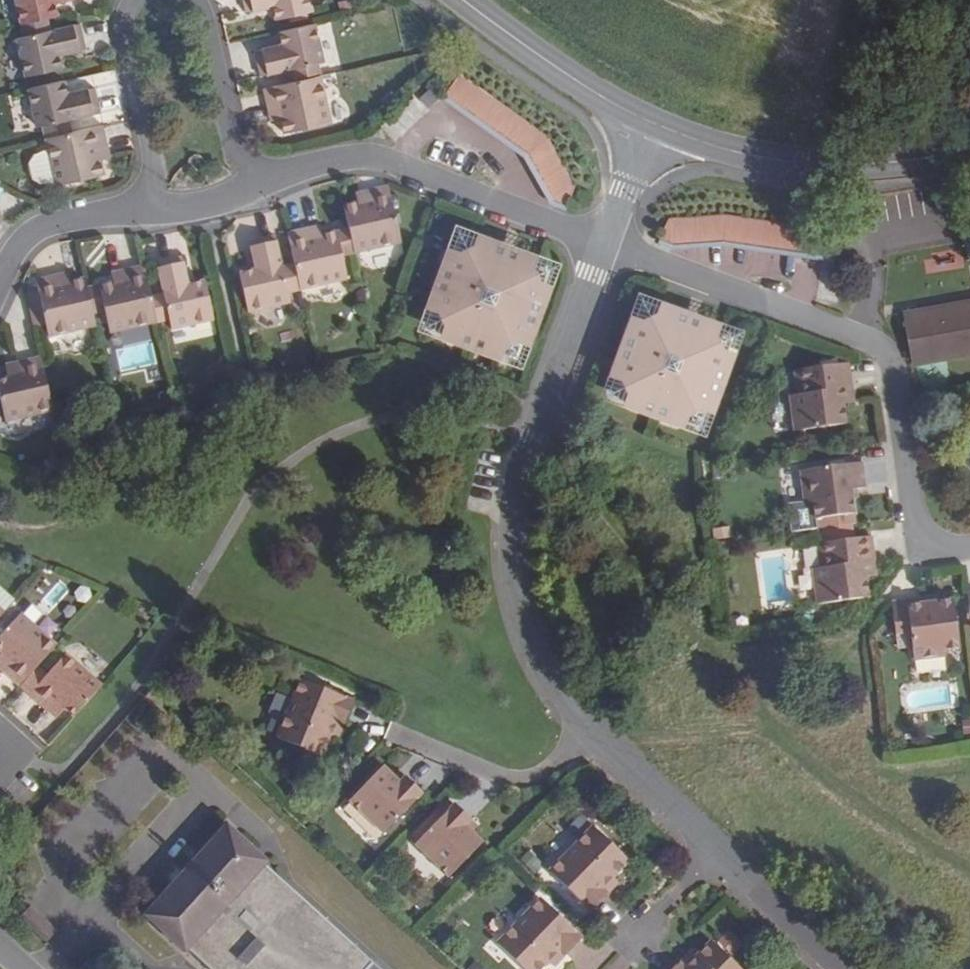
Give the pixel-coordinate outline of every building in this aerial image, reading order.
[(22,24),(49,18),(60,16),(57,0),(16,0),(22,24)] [(218,10),(243,6),(242,0),(216,0),(218,10)] [(315,0),(244,0),(245,8),(275,2),(279,18),(317,9),(315,0)] [(20,34),(51,27),(49,18),(22,24),(17,26),(20,34)] [(329,60),(320,18),(281,27),(285,45),(256,52),(261,77),(329,60)] [(87,44),(81,20),(51,27),(20,34),(14,36),(23,78),(63,68),(58,51),(87,44)] [(567,201),(575,181),(546,128),(460,68),(448,86),(443,90),(527,149),(554,197),(567,201)] [(285,129),(330,118),(320,70),(263,84),(269,109),(280,106),(282,116),(285,129)] [(429,104),(443,90),(448,86),(436,77),(419,93),(429,104)] [(70,98),(66,80),(26,89),(36,131),(83,120),(103,116),(98,91),(70,98)] [(269,109),(271,118),(282,116),(280,106),(269,109)] [(83,120),(47,129),(49,137),(85,129),(83,120)] [(111,148),(106,124),(85,129),(49,137),(51,148),(60,183),(60,185),(106,174),(102,162),(100,151),(111,148)] [(47,182),(60,183),(51,148),(41,155),(34,163),(37,177),(47,182)] [(102,162),(113,159),(111,148),(100,151),(102,162)] [(368,206),(360,208),(347,211),(358,257),(404,245),(391,190),(366,196),(368,206)] [(366,196),(357,198),(360,208),(368,206),(366,196)] [(675,219),(664,239),(678,244),(731,243),(829,264),(834,238),(731,217),(675,219)] [(325,228),(322,218),(313,220),(315,231),(325,228)] [(325,228),(315,231),(313,220),(288,226),(295,259),(301,284),(349,271),(343,249),(337,225),(325,228)] [(349,222),(337,225),(343,249),(355,246),(349,222)] [(251,307),(293,297),(290,288),(284,261),(276,229),(250,235),(258,264),(241,269),(251,307)] [(527,325),(538,296),(535,295),(547,261),(538,258),(535,265),(473,243),(476,235),(466,232),(455,265),(452,263),(442,292),(444,294),(438,310),(448,313),(444,323),(453,326),(449,337),(493,352),(497,342),(506,345),(510,337),(520,339),(525,324),(527,325)] [(191,282),(184,252),(157,259),(174,326),(217,315),(207,277),(191,282)] [(295,259),(284,261),(290,288),(302,285),(301,284),(295,259)] [(113,330),(159,318),(146,261),(121,267),(124,277),(114,280),(101,283),(108,308),(113,330)] [(114,280),(124,277),(121,267),(112,269),(114,280)] [(62,270),(64,281),(72,279),(70,269),(62,270)] [(72,279),(64,281),(62,270),(36,277),(40,289),(48,322),(52,334),(98,322),(95,311),(87,276),(72,279)] [(101,283),(90,286),(95,311),(108,308),(101,283)] [(48,322),(40,289),(30,291),(38,324),(48,322)] [(911,301),(925,375),(969,367),(969,290),(911,301)] [(725,340),(722,349),(659,324),(662,316),(653,312),(641,345),(637,344),(626,373),(628,374),(622,391),(630,394),(627,403),(636,407),(633,414),(678,433),(681,425),(690,429),(694,420),(703,423),(710,406),(712,407),(723,378),(721,377),(735,344),(725,340)] [(55,402),(42,348),(18,354),(19,360),(8,363),(10,370),(0,372),(0,382),(8,414),(55,402)] [(8,363),(19,360),(18,354),(7,356),(8,363)] [(792,436),(842,429),(839,410),(838,396),(849,394),(845,368),(795,373),(799,398),(794,398),(787,400),(792,436)] [(839,410),(851,408),(849,394),(838,396),(839,410)] [(873,491),(870,466),(810,475),(814,509),(822,508),(825,524),(863,518),(859,493),(873,491)] [(875,580),(873,566),(884,565),(880,537),(861,540),(859,526),(833,529),(836,544),(831,545),(835,568),(829,569),(822,570),(827,607),(877,600),(875,580)] [(831,545),(826,545),(829,569),(835,568),(831,545)] [(875,580),(886,579),(884,565),(873,566),(875,580)] [(20,602),(0,585),(0,624),(20,602)] [(934,608),(932,603),(894,607),(900,651),(914,650),(916,666),(947,662),(946,655),(962,654),(956,606),(934,608)] [(0,641),(10,650),(4,657),(12,663),(8,667),(29,684),(45,665),(64,643),(27,611),(0,641)] [(53,672),(36,692),(56,710),(60,705),(67,710),(72,705),(82,713),(108,683),(72,651),(53,672)] [(4,657),(1,661),(8,667),(12,663),(4,657)] [(53,672),(45,665),(29,684),(36,692),(53,672)] [(343,724),(353,702),(301,680),(277,737),(323,756),(331,735),(337,721),(343,724)] [(56,710),(62,715),(67,710),(60,705),(56,710)] [(343,724),(337,721),(331,735),(338,738),(343,724)] [(382,768),(347,802),(382,836),(421,795),(404,777),(398,784),(382,768)] [(471,822),(454,805),(415,845),(448,879),(482,844),(466,828),(471,822)] [(188,950),(210,968),(364,968),(370,962),(264,866),(267,862),(226,825),(143,915),(185,954),(188,950)] [(612,878),(628,861),(592,827),(548,873),(589,912),(607,895),(602,889),(612,878)] [(607,895),(617,883),(612,878),(602,889),(607,895)] [(558,950),(564,957),(581,939),(539,899),(494,945),(520,968),(540,968),(546,963),(558,950)] [(685,968),(740,968),(711,942),(696,958),(685,968)] [(564,957),(558,950),(546,963),(553,968),(564,957)] [(690,953),(679,964),(684,968),(685,968),(696,958),(690,953)]
